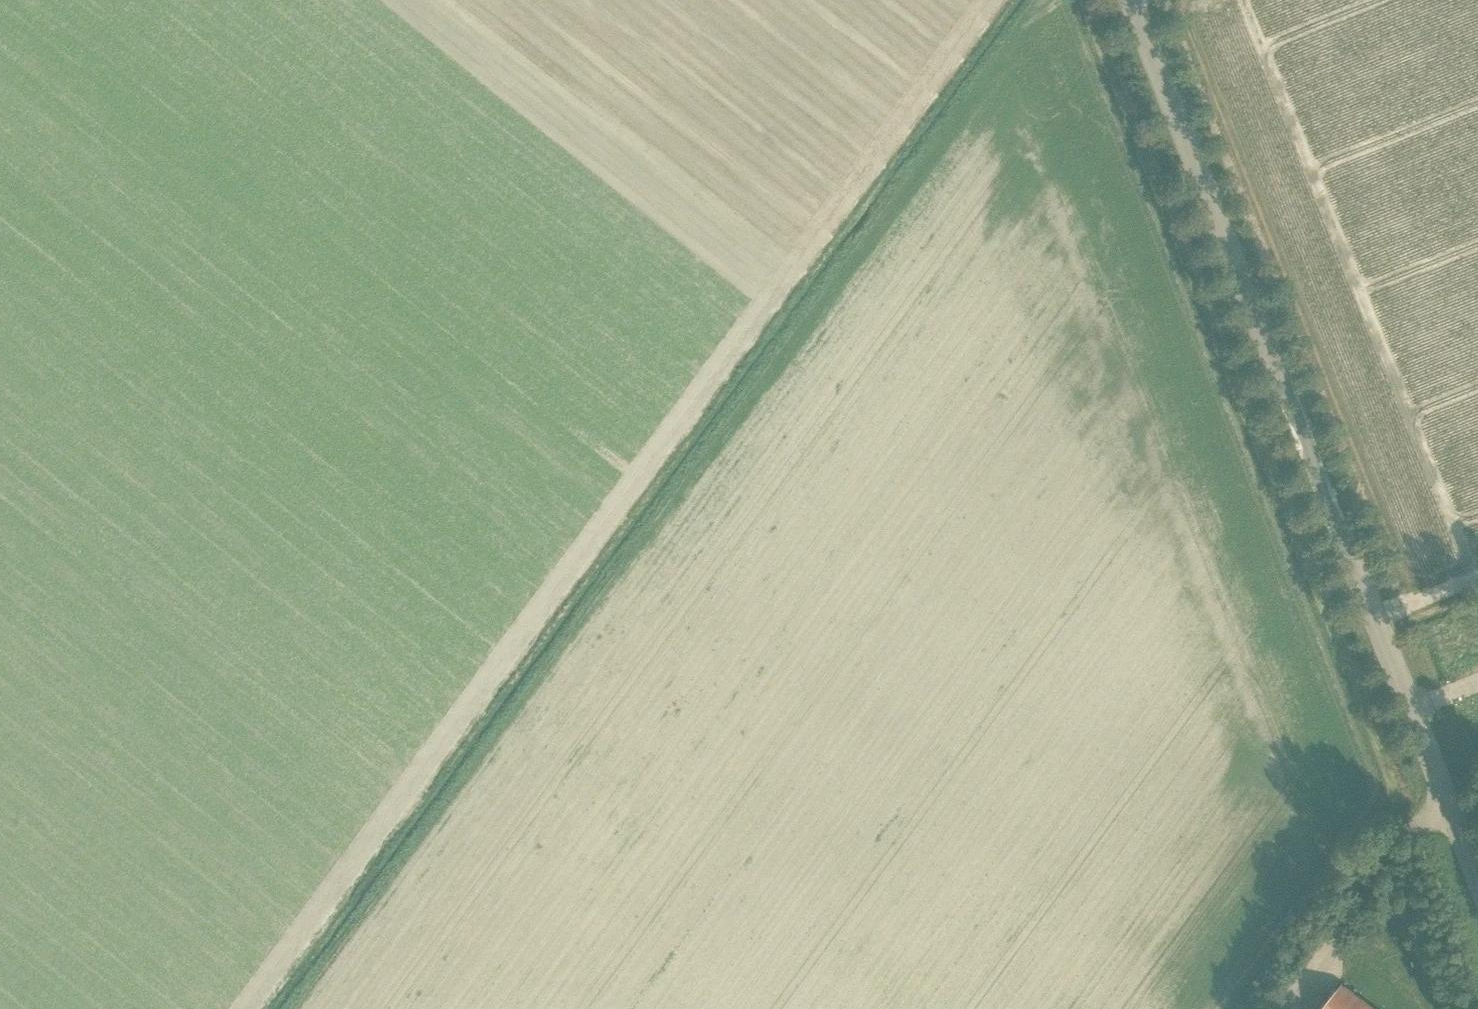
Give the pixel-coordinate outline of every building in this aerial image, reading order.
[(1344,987),(1327,1008),(1373,1008),(1344,987)]
